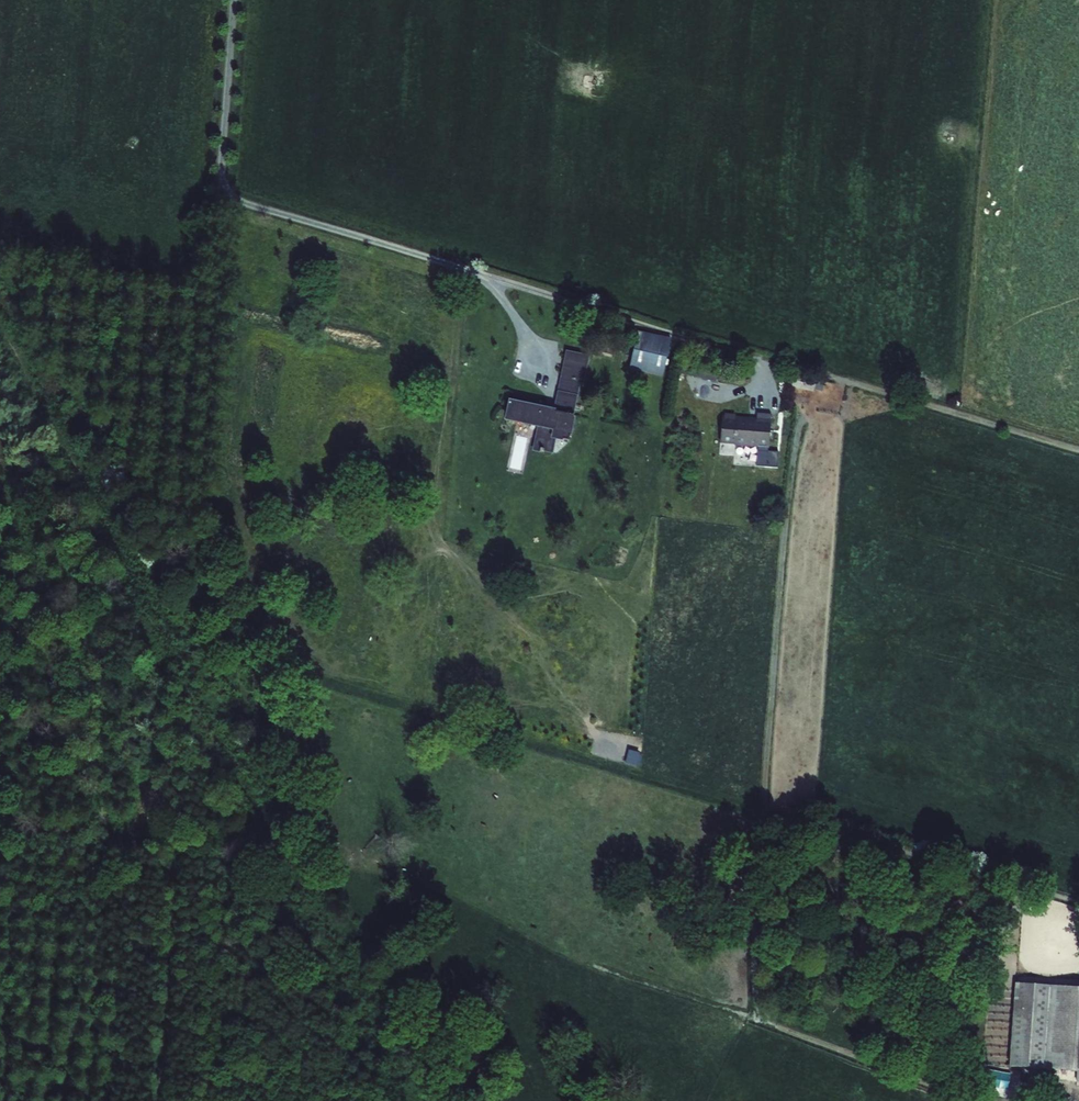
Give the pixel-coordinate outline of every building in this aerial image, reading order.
[(637,334),(629,373),(661,383),(670,344),(637,334)] [(507,404),(501,424),(536,429),(529,455),(552,458),(556,445),(568,447),(588,358),(566,355),(552,414),(507,404)] [(765,421),(717,418),(715,439),(730,440),(729,451),(753,452),(753,459),(764,459),(765,421)] [(171,600),(174,608),(174,607),(176,606),(177,606),(174,599),(174,598),(174,597),(174,596),(174,595),(173,595),(172,594),(171,594),(170,594),(170,595),(169,595),(169,596),(168,596),(168,597),(168,598),(168,599),(169,599),(169,600),(170,600),(171,600)] [(136,645),(140,652),(141,651),(143,650),(144,650),(140,643),(140,642),(140,641),(139,640),(139,639),(138,639),(137,639),(136,639),(135,639),(135,640),(134,640),(134,641),(134,642),(134,643),(134,644),(135,644),(135,645),(136,645)] [(1005,984),(1004,1080),(1078,1083),(1078,987),(1005,984)]
